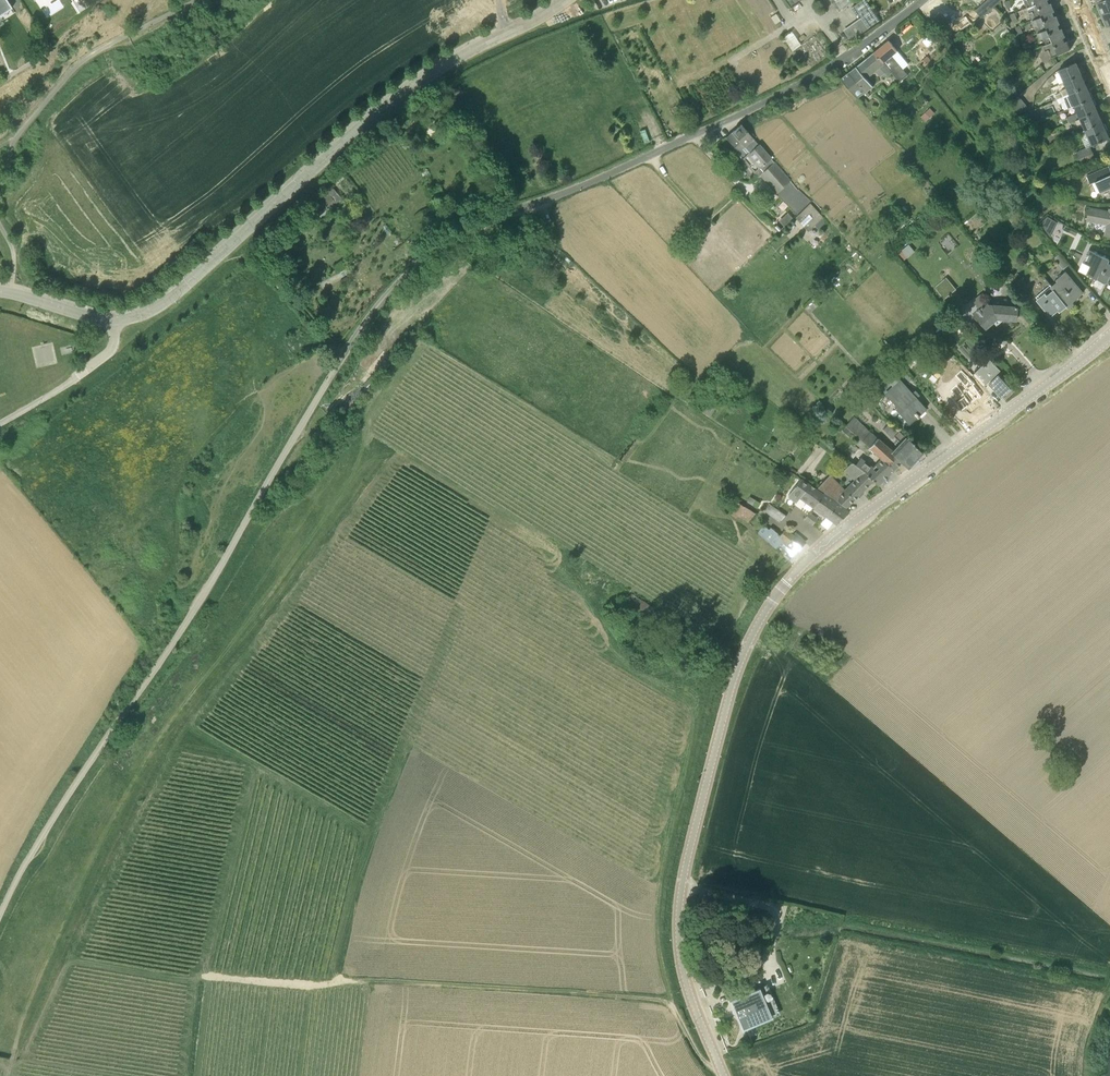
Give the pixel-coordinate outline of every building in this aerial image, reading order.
[(854,1),(855,0),(820,0),(823,3),(824,2),(828,7),(833,4),(839,12),(842,16),(855,7),(852,4),(855,2),(854,1)] [(982,17),(1002,0),(987,0),(975,10),(982,17)] [(1053,12),(1055,11),(1051,3),(1049,3),(1048,0),(1045,0),(1031,6),(1027,7),(1030,13),(1033,11),(1036,18),(1053,12)] [(1109,10),(1109,0),(1101,0),(1097,2),(1102,14),(1109,10)] [(851,41),(870,27),(880,20),(871,7),(860,14),(862,16),(843,30),(846,34),(848,36),(851,41)] [(1102,14),(1107,27),(1109,25),(1109,10),(1102,14)] [(1042,31),(1058,24),(1060,23),(1057,15),(1055,16),(1053,12),(1036,18),(1032,20),(1035,25),(1038,24),(1039,25),(1040,25),(1042,31)] [(1047,44),(1064,37),(1066,36),(1062,28),(1060,29),(1058,24),(1042,31),(1038,33),(1040,38),(1043,37),(1044,38),(1045,38),(1047,44)] [(793,48),(802,43),(794,30),(785,35),(793,48)] [(1064,37),(1047,44),(1044,45),(1046,50),(1049,49),(1052,56),(1071,49),(1068,41),(1066,41),(1064,37)] [(1024,48),(1029,46),(1026,38),(1021,40),(1024,48)] [(875,52),(892,73),(899,82),(908,75),(892,55),(898,51),(890,40),(875,52)] [(1029,60),(1034,58),(1031,50),(1026,52),(1029,60)] [(850,73),(865,92),(873,86),(866,77),(876,70),(881,76),(885,73),(888,76),(892,73),(875,52),(850,73)] [(1065,83),(1082,75),(1076,62),(1059,70),(1065,83)] [(857,99),(865,92),(850,73),(841,79),(857,99)] [(1047,80),(1051,83),(1056,79),(1053,75),(1047,80)] [(1055,95),(1057,100),(1087,87),(1082,75),(1065,83),(1067,88),(1061,91),(1061,92),(1055,95)] [(1069,109),(1075,106),(1093,99),(1087,87),(1057,100),(1059,104),(1065,101),(1069,109)] [(1009,104),(1013,110),(1024,101),(1019,96),(1009,104)] [(1071,122),(1075,120),(1098,111),(1093,99),(1075,106),(1078,113),(1068,117),(1068,118),(1062,121),(1064,125),(1071,122)] [(1024,101),(1013,110),(1018,115),(1028,107),(1024,101)] [(1085,130),(1103,122),(1098,111),(1075,120),(1077,125),(1082,123),(1085,130)] [(1103,122),(1085,130),(1080,132),(1086,147),(1086,148),(1090,146),(1109,138),(1103,122)] [(726,138),(739,152),(744,147),(749,153),(742,159),(754,173),(755,173),(758,177),(759,176),(776,194),(798,215),(795,217),(808,231),(823,218),(810,203),(812,202),(799,190),(798,190),(759,145),(742,124),(726,138)] [(1086,148),(1086,147),(1074,153),(1080,166),(1096,159),(1090,146),(1086,148)] [(1022,165),(1027,170),(1036,161),(1031,156),(1022,165)] [(1087,175),(1091,184),(1096,181),(1100,192),(1109,187),(1109,168),(1109,166),(1087,175)] [(312,208),(319,216),(337,201),(330,192),(312,208)] [(1105,235),(1109,235),(1109,209),(1109,208),(1109,210),(1089,207),(1087,221),(1107,224),(1105,235)] [(1048,216),(1040,223),(1050,236),(1057,221),(1048,216)] [(1087,273),(1106,282),(1109,275),(1109,264),(1108,263),(1109,259),(1089,249),(1083,262),(1091,265),(1087,273)] [(1063,268),(1068,264),(1060,254),(1055,258),(1063,268)] [(1051,286),(1054,289),(1067,305),(1070,308),(1074,304),(1072,302),(1083,292),(1066,271),(1057,279),(1058,280),(1051,286)] [(1019,293),(1029,285),(1018,273),(1009,281),(1019,293)] [(1060,311),(1067,305),(1054,289),(1048,294),(1045,292),(1038,298),(1052,315),(1059,309),(1060,311)] [(979,307),(973,312),(986,328),(998,317),(1018,319),(1019,305),(994,303),(990,303),(981,293),(973,300),(979,307)] [(991,357),(973,374),(984,386),(991,382),(989,383),(1002,397),(1012,388),(999,374),(996,375),(1003,368),(991,357)] [(952,391),(956,395),(952,398),(961,411),(982,396),(974,385),(975,383),(968,375),(952,391)] [(888,402),(893,408),(896,406),(909,419),(915,413),(918,417),(919,415),(919,414),(925,408),(916,398),(919,395),(915,390),(912,392),(900,379),(884,394),(890,400),(888,402)] [(893,450),(903,459),(909,465),(923,452),(906,436),(899,431),(888,423),(883,429),(898,443),(893,450)] [(893,450),(878,437),(869,448),(882,460),(893,470),(895,468),(903,459),(893,450)] [(882,460),(873,466),(861,457),(855,464),(873,480),(877,485),(893,470),(882,460)] [(873,480),(855,464),(852,461),(844,470),(854,479),(845,488),(830,474),(818,487),(846,507),(873,480)] [(824,493),(801,477),(788,496),(796,502),(800,497),(813,506),(814,506),(824,493)] [(848,510),(824,493),(814,506),(835,522),(848,510)] [(738,500),(731,511),(749,521),(756,510),(738,500)] [(781,522),(786,515),(769,503),(764,510),(781,522)] [(804,519),(812,525),(817,518),(810,512),(804,519)] [(779,545),(782,547),(794,534),(786,528),(780,535),(778,533),(771,527),(769,529),(764,525),(760,528),(761,529),(757,533),(775,549),(779,545)] [(794,534),(782,547),(792,556),(805,542),(795,532),(794,534)] [(661,655),(673,651),(669,640),(657,645),(661,655)] [(767,984),(729,1000),(742,1030),(772,1017),(763,998),(767,984)]
